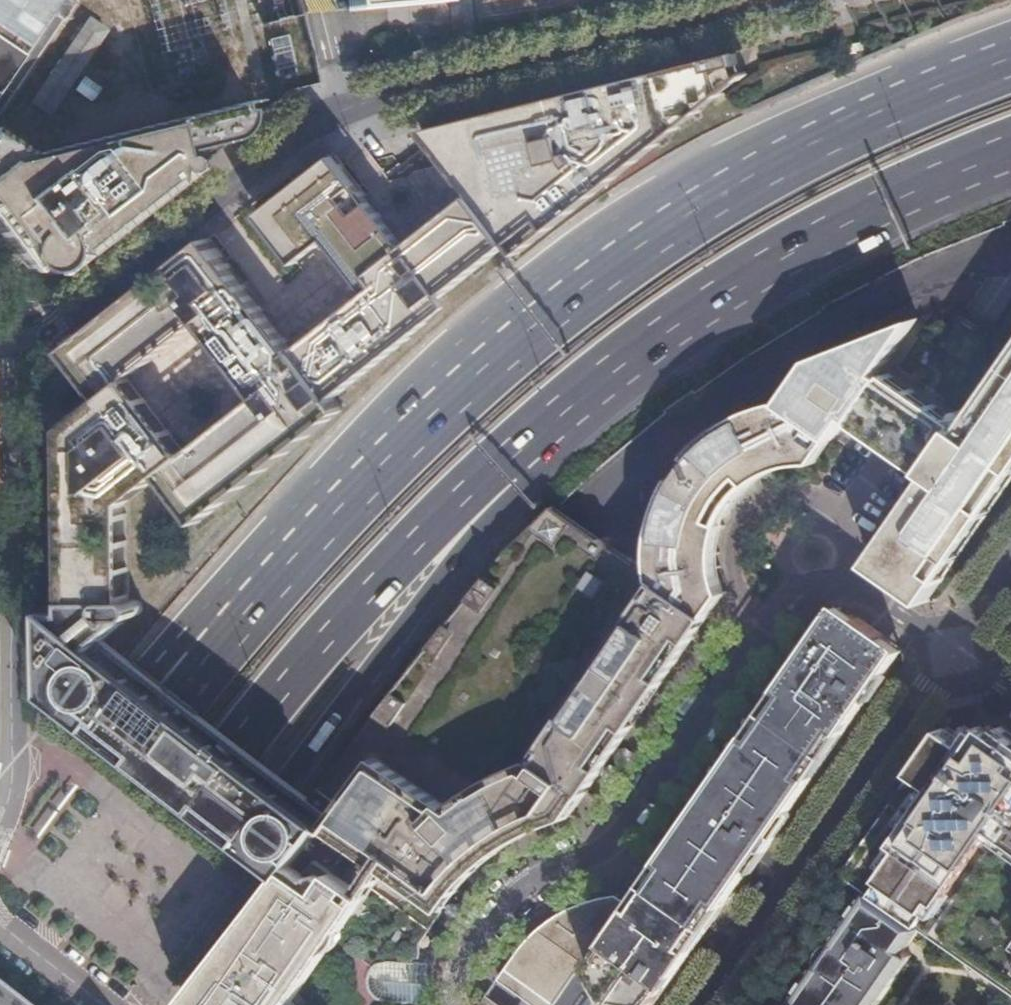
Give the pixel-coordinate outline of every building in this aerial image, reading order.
[(4,85),(14,92),(76,3),(76,0),(0,0),(0,90),(4,85)] [(348,10),(437,2),(437,0),(347,0),(348,10)] [(32,101),(50,114),(107,32),(89,19),(32,101)] [(271,36),(278,83),(315,77),(308,30),(271,36)] [(65,423),(65,434),(66,472),(67,559),(68,600),(81,600),(130,599),(128,503),(163,476),(200,523),(262,473),(318,428),(340,410),(336,403),(332,398),(348,385),(409,337),(401,326),(507,243),(515,254),(675,128),(721,92),(739,79),(737,66),(736,62),(426,139),(459,181),(470,196),(421,235),(407,246),(372,203),(339,161),(335,156),(324,165),(258,216),(268,229),(296,264),(299,261),(327,240),(364,287),(368,291),(340,313),(295,349),(246,287),(211,243),(208,238),(197,246),(148,284),(78,340),(64,351),(99,396),(65,423)] [(85,76),(76,89),(93,102),(102,87),(85,76)] [(0,90),(0,111),(14,92),(4,85),(0,90)] [(192,169),(234,139),(245,129),(247,124),(249,119),(251,108),(251,94),(36,148),(0,123),(0,229),(5,235),(46,284),(192,169)] [(929,470),(934,473),(964,430),(959,426),(962,422),(890,372),(888,376),(882,372),(918,320),(812,361),(784,402),(768,405),(756,409),(743,414),(728,423),(716,432),(694,453),(697,456),(682,475),(678,472),(669,493),(664,505),(660,521),(656,540),(655,552),(656,576),(660,579),(668,585),(699,606),(711,615),(728,590),(724,581),(721,573),(719,560),(719,551),(721,539),(725,528),(732,514),(739,502),(746,495),(754,486),(765,478),(774,473),(783,468),(797,464),(820,460),(852,416),(857,420),(855,423),(925,474),(929,470)] [(927,602),(1010,482),(1010,362),(964,430),(934,473),(885,543),(896,551),(882,570),(927,602)] [(429,1000),(418,999),(422,938),(447,904),(465,883),(485,867),(507,851),(524,840),(554,823),(572,816),(711,615),(699,606),(668,585),(660,579),(656,576),(648,576),(644,561),(640,557),(636,560),(613,544),(613,539),(611,536),(608,533),(604,532),(602,531),(599,532),(557,503),(511,548),(448,625),(311,799),(333,816),(302,856),(297,862),(285,877),(278,887),(276,886),(185,1003),(187,1004),(429,1004),(429,1000)] [(49,695),(285,877),(297,862),(302,856),(333,816),(311,799),(118,650),(116,652),(101,641),(124,623),(119,619),(122,616),(138,614),(138,613),(139,613),(140,612),(141,610),(141,608),(140,607),(140,606),(139,605),(134,602),(130,599),(81,600),(68,600),(68,615),(47,615),(49,695)] [(763,790),(806,796),(871,702),(811,652),(633,904),(737,774),(763,790)] [(858,882),(919,924),(918,925),(1010,991),(1010,745),(980,724),(968,743),(956,734),(946,728),(847,874),(858,882)] [(806,796),(763,790),(737,774),(633,904),(626,899),(620,894),(607,897),(597,900),(591,902),(579,907),(567,913),(556,920),(545,927),(537,933),(529,939),(525,944),(517,952),(499,977),(539,1004),(580,1004),(589,993),(600,1001),(597,1004),(658,1004),(806,796)] [(66,781),(54,807),(68,814),(80,788),(66,781)] [(29,829),(43,841),(63,818),(48,806),(29,829)] [(919,924),(858,882),(841,906),(855,915),(838,941),(840,941),(824,963),(822,962),(794,1004),(873,1004),(909,952),(902,948),(918,925),(919,924)] [(0,972),(0,1004),(43,1004),(0,972)] [(600,1001),(589,993),(580,1004),(597,1004),(600,1001)] [(486,996),(480,1004),(498,1004),(486,996)]
